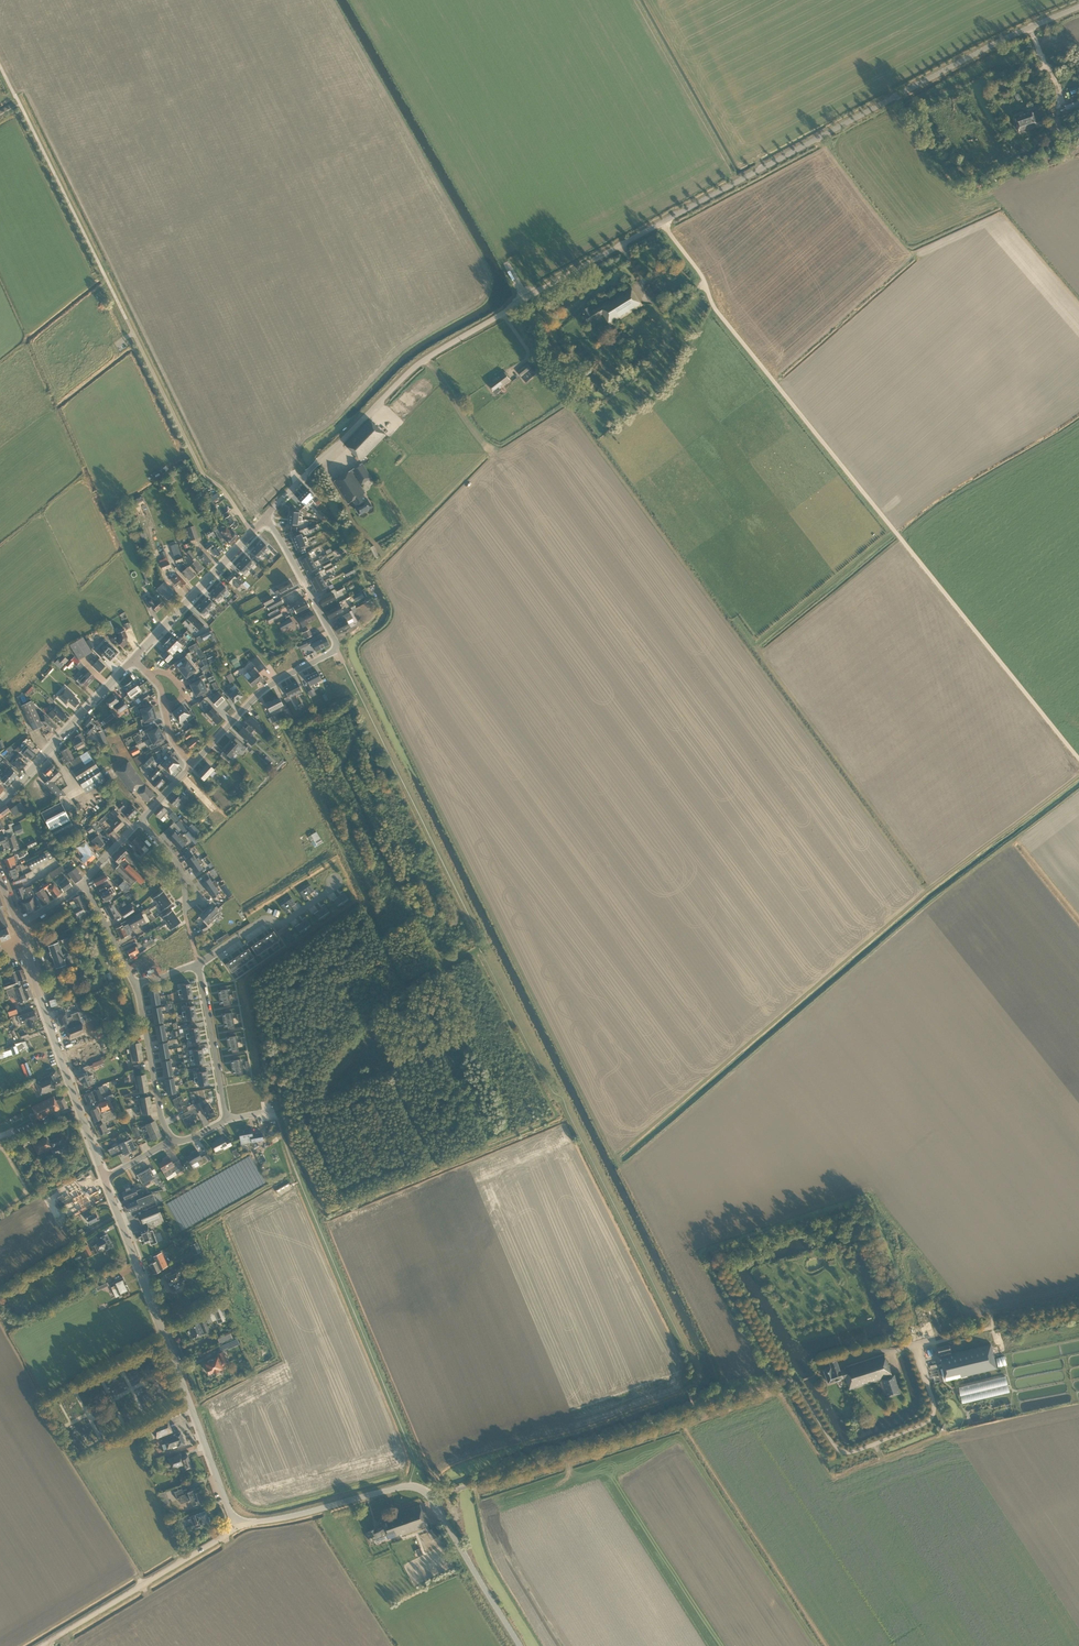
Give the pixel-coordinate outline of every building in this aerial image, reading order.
[(1078,108),(1078,100),(1064,105),(1067,112),(1078,108)] [(1043,109),(1015,118),(1019,132),(1036,127),(1035,122),(1046,119),(1043,109)] [(1066,124),(1070,122),(1069,119),(1074,117),(1073,113),(1063,117),(1066,124)] [(588,323),(603,314),(610,326),(643,305),(630,285),(609,299),(609,300),(603,304),(603,305),(592,312),(589,307),(582,312),(585,316),(584,316),(588,323)] [(521,377),(532,368),(528,363),(517,372),(521,377)] [(510,380),(504,372),(496,378),(497,379),(489,386),(495,394),(501,390),(500,388),(510,380)] [(386,435),(370,420),(345,445),(361,461),(386,435)] [(372,478),(362,463),(334,481),(348,504),(352,501),(356,508),(355,508),(360,515),(373,507),(369,500),(368,501),(363,494),(365,493),(360,485),(372,478)] [(171,484),(176,480),(173,476),(177,473),(175,470),(166,476),(171,484)] [(307,489),(303,494),(312,503),(314,501),(312,499),(313,497),(315,496),(307,489)] [(211,501),(212,502),(220,496),(217,492),(209,498),(211,501)] [(303,494),(298,498),(305,505),(306,505),(308,502),(311,504),(312,503),(303,494)] [(144,500),(142,496),(132,501),(134,505),(140,501),(141,502),(144,500)] [(316,514),(321,519),(325,516),(320,510),(316,514)] [(229,512),(223,516),(230,525),(229,525),(232,528),(233,526),(235,528),(238,525),(235,521),(229,512)] [(198,538),(195,527),(194,525),(184,529),(189,541),(191,540),(198,538)] [(234,532),(231,530),(230,531),(226,528),(221,532),(226,537),(224,539),(226,541),(230,545),(239,536),(234,532)] [(211,529),(206,532),(209,537),(211,535),(214,534),(211,529)] [(302,534),(292,537),(295,544),(307,538),(306,536),(303,538),(302,534)] [(307,538),(295,544),(297,550),(307,546),(305,542),(308,541),(307,538)] [(261,541),(256,546),(264,554),(269,548),(261,541)] [(174,557),(176,563),(183,561),(181,555),(177,543),(170,546),(175,557),(174,557)] [(216,544),(214,546),(211,544),(205,548),(208,551),(210,549),(215,556),(216,555),(217,556),(221,554),(220,552),(222,550),(219,547),(218,547),(216,544)] [(322,544),(315,549),(317,553),(325,548),(322,544)] [(379,557),(374,545),(367,549),(372,560),(379,557)] [(256,546),(251,552),(259,559),(264,554),(256,546)] [(198,574),(204,568),(196,560),(196,559),(189,550),(186,552),(194,562),(190,565),(198,574)] [(203,551),(198,555),(197,557),(201,562),(202,561),(207,566),(211,562),(203,551)] [(310,555),(301,561),(304,567),(314,562),(310,555)] [(246,556),(241,562),(249,569),(254,564),(246,556)] [(322,563),(325,568),(333,564),(330,559),(322,563)] [(277,581),(287,577),(280,560),(271,563),(277,581)] [(171,567),(168,561),(161,564),(163,570),(168,568),(171,567)] [(241,562),(236,567),(244,575),(249,569),(241,562)] [(314,562),(304,567),(308,574),(318,569),(314,562)] [(188,567),(187,568),(183,563),(180,566),(183,570),(181,572),(185,577),(186,577),(189,580),(195,575),(188,567)] [(169,575),(171,577),(174,574),(176,573),(171,567),(168,568),(170,573),(170,574),(169,575)] [(355,572),(353,568),(345,572),(347,576),(355,572)] [(177,582),(182,587),(186,583),(176,572),(176,573),(174,574),(171,577),(176,583),(177,582)] [(239,575),(237,578),(232,573),(226,580),(231,585),(233,584),(237,588),(241,583),(242,584),(245,581),(239,575)] [(321,574),(311,579),(314,586),(324,581),(321,574)] [(281,593),(293,586),(290,580),(277,586),(279,589),(275,592),(276,595),(280,593),(281,593)] [(163,595),(168,600),(176,593),(165,581),(156,589),(162,596),(163,595)] [(324,581),(314,586),(318,593),(328,587),(324,581)] [(221,583),(215,588),(223,596),(229,591),(221,583)] [(215,588),(210,594),(218,602),(223,596),(215,588)] [(300,590),(287,597),(291,604),(304,597),(300,590)] [(364,597),(361,591),(353,596),(356,601),(364,597)] [(330,595),(320,600),(324,607),(337,600),(334,594),(330,596),(330,595)] [(152,598),(151,598),(148,595),(145,599),(149,607),(151,606),(156,611),(164,604),(159,598),(155,602),(152,598)] [(262,600),(265,606),(274,601),(271,595),(262,600)] [(206,598),(201,603),(209,611),(214,606),(206,598)] [(293,607),(296,613),(309,607),(306,600),(293,607)] [(201,603),(196,609),(204,616),(209,611),(201,603)] [(335,607),(326,612),(330,619),(344,611),(340,603),(334,606),(335,607)] [(269,622),(282,615),(280,611),(266,618),(269,622)] [(302,627),(309,624),(308,623),(315,619),(311,611),(297,618),(301,625),(302,627)] [(345,620),(334,626),(338,634),(351,627),(348,621),(353,618),(350,612),(343,616),(345,620)] [(196,632),(204,624),(203,624),(193,614),(187,619),(195,627),(193,629),(196,632)] [(117,634),(127,643),(131,638),(120,627),(115,632),(117,634)] [(304,639),(306,638),(312,635),(309,629),(301,633),(304,639)] [(201,635),(203,640),(212,636),(209,631),(201,635)] [(122,648),(127,643),(117,634),(113,639),(122,648)] [(171,637),(167,641),(177,650),(180,647),(182,649),(187,643),(182,638),(178,641),(177,641),(172,636),(171,637)] [(316,636),(307,640),(309,644),(312,643),(316,651),(321,649),(321,648),(329,645),(325,636),(317,640),(316,636)] [(70,645),(79,660),(92,652),(83,637),(70,645)] [(175,653),(177,650),(167,641),(164,644),(163,646),(168,650),(161,656),(168,662),(176,654),(175,653)] [(102,657),(104,655),(110,661),(118,652),(108,643),(102,650),(99,647),(95,651),(102,657)] [(66,658),(62,654),(58,657),(59,658),(54,663),(60,668),(65,663),(68,660),(66,658)] [(182,672),(193,663),(187,655),(182,659),(184,663),(183,664),(178,667),(182,672)] [(70,660),(66,665),(67,667),(69,668),(74,663),(76,666),(80,662),(74,656),(70,660)] [(251,677),(248,680),(252,686),(256,683),(259,681),(262,678),(258,673),(265,667),(257,656),(251,661),(255,666),(247,672),(251,677)] [(234,668),(241,665),(237,657),(231,660),(234,668)] [(98,659),(96,661),(93,658),(89,661),(93,664),(92,665),(99,672),(105,666),(98,659)] [(200,671),(193,663),(182,672),(186,678),(187,677),(192,673),(194,675),(200,671)] [(46,677),(54,669),(51,667),(43,675),(46,677)] [(88,672),(85,669),(82,671),(81,673),(82,674),(76,680),(81,684),(82,682),(85,685),(87,684),(87,685),(95,677),(88,671),(88,672)] [(317,671),(311,674),(317,685),(319,684),(318,681),(321,680),(317,671)] [(230,683),(235,680),(231,673),(226,676),(230,683)] [(206,680),(204,674),(198,677),(199,680),(193,683),(190,684),(193,690),(204,685),(205,685),(203,681),(206,680)] [(311,674),(305,677),(309,686),(313,684),(315,687),(317,685),(311,674)] [(132,680),(128,683),(136,693),(138,691),(140,694),(145,690),(141,685),(139,687),(134,680),(132,681),(132,680)] [(336,682),(339,690),(345,688),(342,680),(336,682)] [(296,681),(290,684),(295,694),(301,691),(296,681)] [(136,693),(128,683),(124,686),(124,687),(123,687),(128,694),(125,696),(129,702),(134,698),(132,695),(136,693)] [(286,686),(283,688),(288,698),(295,694),(290,684),(286,686)] [(205,688),(204,685),(193,690),(196,696),(201,693),(203,692),(205,695),(211,692),(208,687),(205,688)] [(27,696),(34,688),(32,686),(25,694),(27,696)] [(69,701),(75,707),(79,702),(77,700),(78,700),(74,696),(75,695),(66,687),(57,696),(66,704),(69,701)] [(243,696),(237,688),(232,692),(230,690),(226,693),(228,696),(234,703),(243,696)] [(225,699),(219,693),(211,700),(217,707),(225,699)] [(122,700),(119,702),(114,694),(105,700),(111,709),(113,707),(118,713),(127,707),(122,700)] [(278,697),(272,701),(276,708),(282,705),(278,697)] [(199,703),(205,710),(210,705),(204,699),(199,703)] [(43,714),(39,717),(31,700),(21,705),(33,730),(42,726),(44,725),(46,727),(46,728),(47,729),(48,729),(51,732),(53,730),(57,727),(43,714)] [(276,708),(272,701),(266,704),(270,712),(276,708)] [(142,711),(143,715),(155,713),(153,706),(145,708),(145,704),(138,706),(139,712),(142,711)] [(59,717),(62,721),(67,716),(56,705),(52,709),(52,708),(47,713),(55,721),(59,717)] [(183,705),(178,709),(185,718),(187,716),(189,719),(194,715),(190,710),(188,712),(183,705)] [(223,718),(213,708),(208,712),(208,711),(204,714),(212,722),(214,720),(217,724),(223,718)] [(185,718),(178,709),(172,713),(179,722),(182,726),(184,724),(182,722),(186,719),(185,718)] [(155,713),(143,715),(144,718),(140,719),(142,725),(148,724),(148,721),(156,719),(155,713)] [(90,715),(83,723),(88,728),(85,732),(89,735),(92,732),(97,726),(93,722),(95,720),(90,715)] [(277,721),(274,715),(268,718),(271,724),(273,723),(277,721)] [(261,726),(250,716),(245,722),(248,725),(247,727),(252,732),(254,730),(256,732),(261,726)] [(152,726),(142,731),(144,735),(148,733),(150,738),(161,733),(158,727),(153,730),(152,726)] [(250,734),(252,732),(247,727),(245,729),(243,727),(237,732),(248,742),(254,737),(250,734)] [(96,733),(100,743),(105,741),(102,731),(101,731),(96,733)] [(78,741),(74,743),(78,750),(86,745),(86,744),(83,739),(85,738),(82,732),(75,736),(78,741)] [(153,744),(149,746),(151,749),(161,744),(159,741),(163,739),(164,739),(161,733),(150,738),(153,744)] [(185,743),(190,749),(200,742),(195,736),(185,743)] [(232,739),(227,745),(236,753),(240,747),(243,750),(244,750),(246,747),(236,738),(234,741),(233,740),(232,739)] [(28,747),(26,745),(22,750),(21,749),(22,748),(19,745),(15,749),(19,753),(20,752),(26,758),(27,756),(30,759),(36,753),(28,747)] [(224,752),(221,754),(228,761),(236,753),(227,745),(222,750),(223,751),(224,752)] [(70,762),(70,761),(69,760),(74,758),(67,747),(61,751),(64,756),(61,758),(64,763),(66,762),(67,764),(70,762)] [(136,747),(130,750),(133,756),(139,753),(136,747)] [(14,753),(12,756),(7,761),(14,767),(14,766),(20,771),(26,765),(23,762),(24,761),(21,758),(23,756),(19,753),(15,749),(13,752),(14,753)] [(169,750),(165,755),(167,757),(165,760),(175,768),(179,764),(172,757),(174,755),(169,750)] [(72,770),(73,772),(92,760),(87,752),(75,759),(74,759),(70,761),(70,762),(67,764),(71,770),(72,770)] [(152,756),(143,765),(146,768),(147,767),(152,763),(155,760),(152,756)] [(93,759),(92,760),(73,772),(84,790),(86,788),(88,791),(105,782),(103,776),(93,759)] [(164,759),(157,766),(162,771),(165,768),(170,773),(175,768),(165,760),(164,759)] [(135,790),(136,791),(145,784),(129,761),(115,771),(131,793),(135,790)] [(59,785),(58,786),(55,784),(57,782),(56,781),(62,776),(51,764),(42,771),(47,777),(46,777),(48,780),(45,783),(60,800),(66,794),(62,790),(62,789),(59,785)] [(207,764),(203,769),(209,775),(214,770),(207,764)] [(152,771),(148,775),(154,781),(152,784),(157,789),(165,781),(160,777),(163,774),(159,771),(155,767),(152,771)] [(3,772),(12,780),(17,775),(11,769),(9,771),(6,768),(3,772)] [(209,775),(203,769),(198,774),(204,780),(209,775)] [(12,780),(3,772),(0,775),(0,776),(2,778),(1,780),(7,786),(12,780)] [(138,793),(147,802),(155,794),(145,785),(138,793)] [(176,792),(169,801),(174,805),(181,797),(176,792)] [(41,812),(53,835),(74,824),(72,821),(70,820),(60,801),(41,812)] [(122,813),(129,819),(138,811),(132,804),(122,813)] [(153,812),(160,819),(168,811),(161,804),(153,812)] [(8,812),(10,810),(6,805),(0,809),(0,818),(8,812)] [(111,812),(115,817),(119,814),(114,809),(111,812)] [(173,811),(168,815),(174,822),(178,818),(173,811)] [(117,818),(108,826),(115,833),(124,825),(117,818)] [(183,820),(182,821),(180,819),(175,823),(183,831),(187,828),(184,824),(185,822),(183,820)] [(23,833),(20,824),(14,826),(17,835),(23,833)] [(200,831),(194,825),(194,826),(192,824),(187,828),(194,836),(195,835),(195,836),(196,836),(197,836),(198,835),(198,834),(198,833),(198,832),(200,831)] [(100,835),(106,841),(114,833),(108,827),(100,835)] [(189,830),(185,834),(190,839),(193,836),(189,830)] [(317,831),(308,837),(315,847),(323,842),(317,831)] [(175,832),(168,838),(174,844),(182,835),(180,833),(178,835),(175,832)] [(16,841),(14,834),(12,834),(4,837),(0,839),(0,844),(3,843),(4,844),(9,842),(9,843),(16,841)] [(182,835),(174,844),(179,849),(188,841),(182,835)] [(95,842),(100,847),(104,843),(97,836),(91,841),(94,844),(95,842)] [(135,851),(140,856),(144,851),(141,848),(145,845),(137,837),(131,842),(137,849),(135,851)] [(35,839),(26,843),(28,848),(31,847),(37,844),(35,839)] [(0,844),(0,847),(1,851),(11,848),(12,851),(19,848),(16,841),(9,843),(9,842),(4,844),(3,843),(0,844)] [(81,858),(86,865),(95,857),(91,852),(92,851),(85,841),(77,847),(83,856),(81,858)] [(125,857),(131,863),(134,860),(122,847),(112,857),(119,863),(125,857)] [(27,862),(30,869),(48,860),(54,857),(50,850),(27,862)] [(191,850),(183,855),(185,859),(193,854),(191,850)] [(7,869),(17,865),(16,861),(17,860),(15,855),(4,859),(8,868),(7,869)] [(193,855),(186,860),(191,866),(201,860),(199,857),(196,859),(193,855)] [(201,860),(191,866),(195,873),(202,868),(200,864),(203,862),(201,860)] [(107,863),(102,868),(105,871),(114,880),(118,876),(113,871),(114,870),(107,863)] [(17,865),(7,869),(13,884),(27,879),(25,873),(23,874),(19,864),(17,865)] [(120,864),(115,870),(122,877),(131,886),(136,880),(141,884),(145,880),(144,879),(145,877),(141,873),(140,874),(128,864),(124,868),(120,864)] [(48,873),(52,878),(63,871),(60,866),(48,873)] [(73,870),(70,866),(65,869),(75,883),(82,878),(79,873),(80,872),(76,867),(73,870)] [(95,886),(110,879),(105,873),(92,880),(95,886)] [(58,884),(63,891),(72,885),(67,878),(58,884)] [(209,878),(202,883),(207,889),(217,882),(215,880),(212,882),(209,878)] [(54,883),(52,885),(49,881),(42,885),(45,890),(46,889),(50,895),(52,894),(54,898),(60,894),(54,883)] [(125,882),(120,886),(124,890),(129,886),(125,882)] [(217,882),(207,889),(211,896),(218,891),(216,887),(219,885),(217,882)] [(303,898),(306,896),(314,890),(310,885),(299,892),(303,898)] [(31,886),(26,888),(26,887),(24,888),(23,887),(15,890),(16,893),(17,893),(19,899),(25,897),(24,893),(32,890),(31,886)] [(106,900),(107,901),(112,898),(111,898),(112,897),(111,894),(115,892),(112,887),(108,889),(109,890),(101,894),(103,899),(101,899),(103,902),(106,900)] [(43,891),(36,895),(42,905),(50,901),(43,891)] [(163,891),(152,898),(154,901),(156,900),(158,904),(167,897),(163,891)] [(348,898),(344,892),(333,900),(337,905),(348,898)] [(89,913),(87,910),(80,895),(73,898),(77,907),(73,909),(77,916),(84,912),(86,914),(89,913)] [(26,910),(27,912),(37,908),(33,897),(20,902),(24,911),(26,910)] [(167,897),(158,904),(160,907),(159,908),(161,911),(172,903),(167,897)] [(285,911),(287,909),(296,903),(292,898),(281,905),(285,911)] [(119,910),(124,918),(134,911),(132,907),(133,906),(130,902),(119,910)] [(106,908),(111,919),(119,915),(113,904),(106,908)] [(211,905),(205,910),(214,919),(219,914),(211,905)] [(329,911),(325,905),(322,907),(314,913),(318,918),(329,911)] [(7,927),(8,926),(2,912),(3,912),(0,907),(0,929),(7,927)] [(172,910),(161,917),(163,920),(165,919),(167,923),(176,916),(172,910)] [(205,910),(200,916),(208,925),(214,919),(205,910)] [(127,919),(129,923),(123,927),(122,925),(116,929),(121,939),(131,934),(128,928),(131,927),(133,930),(138,927),(137,926),(140,924),(141,926),(146,923),(141,912),(127,919)] [(176,916),(167,923),(169,926),(168,927),(170,930),(181,922),(176,916)] [(310,924),(306,918),(295,926),(299,932),(310,924)] [(0,929),(0,937),(1,940),(10,936),(7,927),(0,929)] [(62,942),(63,942),(71,938),(70,937),(73,935),(70,928),(65,930),(66,934),(59,937),(61,939),(62,942)] [(290,932),(288,929),(283,933),(288,941),(294,938),(292,935),(290,932)] [(153,935),(151,931),(141,937),(143,940),(153,935)] [(273,931),(267,935),(273,943),(279,939),(273,931)] [(268,947),(273,943),(267,935),(262,939),(268,947)] [(156,941),(154,937),(143,943),(145,946),(156,941)] [(63,944),(63,942),(62,942),(61,939),(58,940),(58,941),(48,945),(50,951),(49,952),(51,956),(52,956),(56,967),(65,964),(66,966),(73,964),(69,953),(63,955),(59,945),(63,944)] [(262,951),(268,947),(262,939),(256,942),(262,951)] [(257,954),(262,951),(256,942),(251,946),(257,954)] [(131,948),(127,950),(130,957),(141,951),(138,943),(131,947),(131,948)] [(248,948),(242,952),(248,960),(254,957),(248,948)] [(243,964),(248,960),(242,952),(237,956),(243,964)] [(237,968),(243,964),(237,956),(231,960),(237,968)] [(231,972),(237,968),(231,960),(226,963),(231,972)] [(12,981),(3,984),(5,989),(20,984),(19,981),(27,979),(23,968),(9,973),(12,981)] [(73,975),(76,981),(87,976),(84,970),(73,975)] [(182,989),(178,989),(179,992),(192,989),(191,983),(181,985),(182,989)] [(11,988),(6,990),(8,996),(13,994),(14,999),(16,998),(17,1002),(20,1001),(20,1003),(27,1000),(33,998),(29,985),(22,988),(21,984),(14,987),(14,986),(11,987),(11,988)] [(221,990),(217,990),(219,997),(229,995),(227,985),(220,986),(221,990)] [(149,991),(150,998),(159,996),(157,989),(149,991)] [(192,989),(179,992),(179,994),(182,994),(183,998),(193,996),(192,989)] [(229,995),(219,997),(220,1003),(223,1003),(224,1006),(230,1005),(229,995)] [(160,1003),(159,996),(150,998),(151,1005),(160,1003)] [(18,1013),(15,1004),(6,1007),(9,1016),(18,1013)] [(185,1011),(182,1011),(183,1014),(196,1011),(195,1005),(185,1007),(185,1011)] [(152,1008),(153,1015),(162,1014),(161,1007),(152,1008)] [(225,1013),(222,1013),(223,1020),(233,1018),(231,1008),(225,1010),(225,1013)] [(37,1018),(34,1010),(22,1015),(24,1023),(25,1023),(27,1022),(29,1028),(35,1026),(33,1020),(37,1018)] [(196,1011),(183,1014),(183,1016),(186,1016),(187,1020),(197,1018),(196,1011)] [(65,1029),(70,1039),(86,1033),(78,1012),(71,1014),(72,1016),(68,1018),(66,1012),(55,1016),(60,1027),(67,1025),(68,1028),(65,1029)] [(163,1021),(162,1014),(153,1015),(155,1022),(163,1021)] [(233,1018),(223,1020),(224,1027),(227,1026),(228,1029),(235,1028),(233,1018)] [(155,1026),(157,1033),(165,1032),(164,1025),(155,1026)] [(189,1033),(186,1033),(186,1035),(200,1033),(199,1027),(189,1028),(189,1033)] [(166,1039),(165,1032),(157,1033),(158,1040),(166,1039)] [(229,1036),(226,1037),(227,1043),(237,1042),(235,1032),(228,1033),(229,1036)] [(200,1033),(186,1035),(187,1038),(190,1037),(191,1041),(201,1040),(200,1033)] [(98,1041),(76,1050),(82,1064),(104,1055),(98,1041)] [(130,1053),(141,1051),(140,1043),(133,1044),(132,1041),(128,1042),(130,1053)] [(22,1042),(16,1046),(19,1050),(20,1052),(21,1052),(26,1049),(25,1047),(22,1042)] [(158,1044),(160,1051),(168,1049),(167,1042),(158,1044)] [(237,1042),(227,1043),(228,1050),(231,1049),(232,1053),(239,1052),(237,1042)] [(1,1050),(0,1050),(0,1059),(9,1055),(16,1053),(13,1046),(1,1050)] [(193,1055),(190,1055),(190,1057),(204,1055),(203,1048),(192,1050),(193,1055)] [(33,1067),(52,1061),(51,1059),(55,1058),(52,1049),(30,1055),(33,1067)] [(170,1056),(168,1049),(160,1051),(161,1058),(170,1056)] [(141,1051),(130,1053),(132,1063),(136,1062),(136,1060),(142,1058),(141,1051)] [(204,1055),(190,1057),(191,1060),(194,1059),(195,1063),(205,1062),(204,1055)] [(233,1060),(230,1060),(231,1067),(241,1065),(240,1055),(233,1056),(233,1060)] [(84,1071),(103,1063),(102,1059),(92,1063),(93,1064),(89,1066),(89,1065),(83,1067),(84,1071)] [(162,1062),(163,1069),(171,1067),(170,1060),(162,1062)] [(241,1065),(231,1067),(232,1073),(236,1073),(236,1076),(243,1075),(241,1065)] [(172,1067),(171,1067),(163,1069),(164,1076),(173,1074),(172,1067)] [(40,1091),(41,1095),(56,1088),(54,1084),(60,1082),(56,1070),(49,1073),(50,1074),(42,1077),(43,1079),(35,1082),(40,1091)] [(88,1075),(86,1070),(78,1073),(78,1074),(77,1075),(78,1078),(80,1078),(80,1079),(82,1078),(85,1086),(95,1082),(93,1077),(92,1074),(88,1075)] [(197,1076),(194,1077),(194,1079),(208,1077),(207,1070),(196,1072),(197,1076)] [(135,1084),(147,1082),(145,1074),(139,1076),(138,1073),(134,1074),(135,1084)] [(208,1077),(194,1079),(195,1082),(198,1081),(199,1085),(209,1083),(208,1077)] [(165,1080),(166,1087),(175,1085),(173,1078),(165,1080)] [(147,1082),(135,1084),(136,1089),(132,1090),(133,1093),(148,1090),(147,1082)] [(232,1085),(235,1107),(245,1105),(241,1084),(232,1085)] [(176,1092),(175,1085),(166,1087),(167,1094),(176,1092)] [(99,1089),(84,1094),(88,1104),(95,1101),(103,1098),(99,1089)] [(103,1094),(105,1100),(114,1097),(111,1090),(103,1094)] [(172,1099),(179,1111),(187,1107),(181,1095),(172,1099)] [(33,1122),(36,1120),(59,1109),(60,1111),(68,1107),(64,1097),(56,1100),(53,1096),(31,1106),(34,1113),(30,1115),(33,1122)] [(139,1106),(151,1104),(149,1096),(134,1099),(135,1102),(139,1102),(139,1106)] [(113,1112),(113,1113),(111,1109),(113,1108),(109,1099),(98,1104),(99,1106),(90,1110),(95,1121),(102,1118),(104,1122),(115,1117),(113,1112)] [(201,1101),(195,1104),(198,1111),(201,1109),(207,1119),(215,1115),(214,1114),(215,1113),(212,1108),(210,1105),(204,1107),(201,1101)] [(151,1104),(139,1106),(140,1111),(136,1112),(137,1115),(152,1112),(151,1104)] [(194,1107),(189,1110),(183,1113),(185,1117),(182,1118),(187,1128),(196,1123),(191,1114),(194,1113),(195,1115),(198,1114),(194,1107)] [(14,1121),(24,1116),(22,1112),(11,1117),(14,1121)] [(18,1134),(38,1125),(36,1120),(16,1130),(18,1134)] [(148,1133),(158,1128),(155,1121),(141,1127),(142,1130),(146,1128),(148,1133)] [(107,1128),(104,1122),(102,1123),(102,1122),(96,1125),(101,1135),(110,1131),(109,1128),(107,1128)] [(188,1132),(183,1122),(180,1124),(185,1134),(188,1132)] [(252,1134),(250,1127),(247,1128),(238,1130),(240,1139),(251,1137),(252,1142),(263,1140),(261,1132),(252,1134)] [(158,1128),(148,1133),(149,1137),(146,1139),(147,1141),(161,1135),(158,1128)] [(58,1153),(59,1155),(65,1152),(64,1150),(68,1148),(61,1135),(50,1141),(47,1135),(32,1143),(38,1154),(50,1148),(54,1155),(58,1153)] [(229,1139),(225,1141),(222,1136),(217,1139),(217,1140),(211,1144),(215,1151),(223,1147),(224,1149),(232,1145),(229,1139)] [(19,1143),(21,1147),(30,1143),(27,1137),(20,1141),(21,1142),(19,1143)] [(119,1144),(108,1149),(112,1157),(123,1152),(124,1154),(131,1151),(132,1151),(137,1148),(136,1145),(135,1146),(131,1138),(124,1141),(119,1144)] [(192,1152),(193,1153),(186,1157),(191,1164),(197,1161),(200,1165),(207,1161),(204,1155),(201,1157),(197,1150),(192,1152)] [(255,1153),(261,1165),(263,1164),(257,1152),(255,1153)] [(173,1163),(169,1157),(158,1163),(166,1177),(172,1173),(175,1171),(177,1173),(181,1171),(176,1162),(173,1163)] [(155,1176),(149,1167),(137,1174),(144,1186),(150,1183),(151,1180),(155,1177),(159,1184),(161,1187),(164,1185),(157,1174),(155,1176)] [(78,1211),(91,1204),(89,1200),(90,1199),(88,1195),(87,1196),(87,1195),(84,1196),(82,1194),(83,1193),(79,1186),(69,1191),(73,1199),(74,1198),(75,1201),(73,1202),(78,1211)] [(126,1191),(122,1192),(125,1201),(138,1197),(138,1198),(143,1196),(142,1192),(137,1193),(135,1187),(130,1189),(130,1188),(125,1189),(126,1191)] [(142,1206),(143,1210),(156,1204),(152,1193),(127,1203),(130,1211),(142,1206)] [(164,1222),(158,1206),(139,1214),(143,1223),(146,1222),(148,1226),(154,1224),(154,1226),(164,1222)] [(82,1212),(82,1213),(85,1218),(86,1217),(89,1223),(99,1219),(95,1212),(91,1214),(89,1209),(82,1212)] [(79,1236),(81,1239),(86,1235),(82,1228),(75,1232),(77,1237),(79,1236)] [(149,1228),(138,1232),(140,1236),(139,1236),(141,1240),(142,1240),(143,1244),(150,1241),(152,1244),(158,1242),(153,1229),(150,1231),(149,1228)] [(105,1248),(105,1249),(112,1246),(106,1234),(99,1237),(100,1238),(94,1241),(96,1244),(91,1246),(95,1253),(99,1251),(100,1251),(105,1248)] [(190,1245),(194,1254),(201,1251),(197,1242),(190,1245)] [(82,1247),(87,1257),(92,1254),(87,1244),(82,1247)] [(150,1264),(154,1273),(160,1271),(160,1270),(167,1266),(161,1252),(153,1256),(156,1261),(150,1264)] [(175,1288),(176,1290),(181,1288),(180,1285),(182,1284),(181,1280),(184,1279),(182,1274),(186,1272),(183,1264),(175,1268),(177,1272),(166,1277),(172,1289),(175,1288)] [(89,1275),(92,1280),(101,1274),(98,1269),(89,1275)] [(111,1287),(115,1297),(129,1290),(123,1277),(113,1281),(115,1285),(111,1287)] [(108,1284),(105,1278),(94,1284),(96,1290),(108,1284)] [(207,1322),(225,1315),(221,1305),(204,1313),(207,1322)] [(187,1325),(193,1338),(210,1331),(206,1321),(199,1324),(198,1320),(187,1325)] [(237,1338),(220,1346),(221,1349),(226,1347),(226,1348),(227,1347),(229,1346),(229,1347),(233,1346),(232,1345),(238,1342),(237,1338)] [(997,1368),(991,1344),(956,1352),(954,1344),(949,1345),(938,1347),(945,1381),(997,1368)] [(227,1363),(222,1351),(216,1353),(217,1356),(203,1362),(208,1373),(210,1372),(212,1376),(215,1376),(216,1375),(215,1371),(223,1368),(221,1365),(227,1363)] [(892,1375),(884,1354),(844,1367),(845,1368),(840,1370),(836,1359),(829,1361),(831,1366),(823,1369),(828,1383),(845,1377),(850,1390),(881,1379),(887,1397),(900,1393),(894,1374),(892,1375)] [(1005,1356),(996,1358),(998,1366),(1007,1365),(1005,1356)] [(959,1387),(963,1403),(1010,1392),(1006,1376),(959,1387)] [(98,1411),(95,1406),(89,1409),(92,1414),(98,1411)] [(167,1418),(151,1425),(156,1438),(172,1432),(167,1418)] [(177,1445),(178,1446),(185,1443),(180,1431),(173,1434),(174,1435),(164,1438),(165,1443),(167,1448),(177,1445)] [(187,1455),(181,1457),(180,1454),(168,1458),(172,1469),(184,1465),(185,1469),(192,1467),(187,1455)] [(195,1501),(196,1504),(202,1502),(200,1499),(200,1498),(199,1494),(201,1493),(199,1487),(195,1489),(194,1487),(190,1489),(190,1490),(188,1491),(187,1488),(182,1490),(182,1488),(178,1490),(174,1491),(177,1500),(179,1499),(180,1503),(190,1499),(191,1501),(194,1499),(195,1501)] [(167,1490),(160,1492),(162,1504),(169,1503),(167,1490)] [(428,1526),(420,1504),(382,1517),(383,1519),(380,1520),(383,1526),(376,1529),(375,1528),(369,1530),(372,1536),(369,1537),(372,1542),(376,1541),(380,1539),(380,1540),(387,1537),(387,1539),(401,1534),(401,1535),(428,1526)] [(200,1524),(204,1523),(210,1521),(210,1520),(210,1519),(210,1517),(208,1517),(208,1516),(207,1516),(205,1510),(195,1514),(190,1516),(191,1518),(188,1519),(190,1526),(199,1522),(200,1524)] [(439,1535),(434,1527),(430,1530),(434,1538),(439,1535)]
